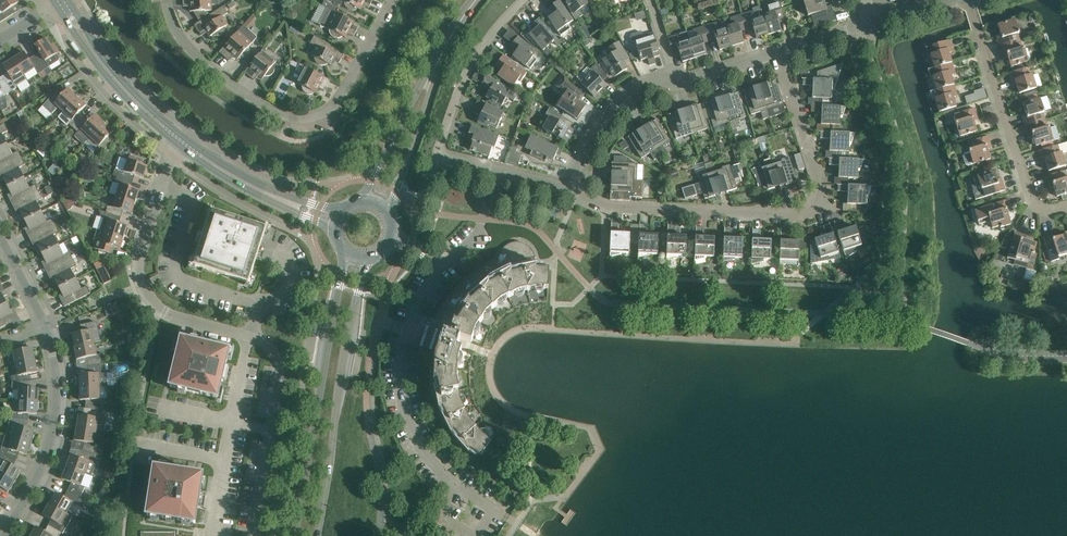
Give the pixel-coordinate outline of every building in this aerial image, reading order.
[(1,22),(5,19),(13,14),(10,8),(18,3),(19,2),(18,1),(19,1),(19,0),(0,0),(0,22),(1,22)] [(183,7),(189,6),(190,11),(193,11),(198,19),(209,13),(208,13),(208,11),(211,10),(211,0),(183,0),(183,7)] [(341,5),(343,1),(344,2),(344,4),(345,6),(346,7),(348,9),(349,10),(351,10),(353,10),(355,9),(357,8),(360,10),(363,5),(368,8),(373,0),(330,0),(341,5)] [(548,17),(553,25),(553,26),(554,27),(555,27),(561,35),(570,29),(567,24),(573,20),(559,0),(549,7),(553,14),(548,17)] [(572,11),(570,12),(576,20),(583,15),(579,9),(587,3),(586,2),(589,0),(565,0),(572,11)] [(804,3),(808,16),(811,15),(815,27),(836,20),(831,5),(826,7),(824,0),(814,0),(804,3)] [(234,1),(228,5),(231,10),(238,6),(234,1)] [(326,1),(323,6),(326,8),(334,11),(336,6),(326,1)] [(769,14),(763,16),(769,34),(781,31),(778,23),(785,21),(783,15),(781,10),(779,3),(767,6),(769,14)] [(223,6),(194,25),(201,36),(207,32),(209,36),(212,35),(214,35),(216,36),(218,36),(220,35),(222,34),(223,33),(224,31),(225,29),(225,27),(228,25),(222,16),(228,13),(223,6)] [(753,11),(742,14),(746,27),(752,25),(753,28),(756,38),(769,34),(763,16),(759,6),(752,8),(753,11)] [(326,8),(318,24),(326,28),(329,29),(329,31),(330,33),(331,35),(333,37),(334,37),(336,38),(339,38),(340,37),(342,36),(345,38),(348,33),(353,36),(359,24),(334,11),(326,8)] [(661,18),(670,15),(668,8),(659,11),(661,18)] [(732,25),(726,28),(731,46),(744,42),(739,29),(746,27),(742,14),(730,18),(732,25)] [(534,29),(529,34),(543,50),(553,42),(557,46),(562,43),(539,17),(534,22),(535,23),(531,26),(534,29)] [(996,35),(1000,47),(1020,41),(1018,33),(1019,33),(1015,19),(997,24),(1000,34),(996,35)] [(716,22),(705,26),(709,39),(715,37),(719,50),(731,46),(726,28),(724,22),(717,25),(716,22)] [(243,25),(219,52),(229,61),(234,56),(237,59),(240,56),(242,57),(244,57),(246,56),(247,55),(249,53),(250,52),(250,49),(250,48),(249,46),(257,37),(243,25)] [(693,30),(686,32),(689,39),(694,58),(707,54),(703,44),(702,41),(709,39),(705,26),(693,30)] [(511,42),(517,34),(509,27),(503,35),(511,42)] [(632,34),(630,38),(632,42),(635,41),(641,60),(647,58),(649,65),(656,63),(653,56),(660,54),(653,33),(642,36),(640,31),(632,34)] [(679,34),(668,38),(672,50),(678,48),(679,51),(682,62),(694,58),(689,39),(686,32),(686,31),(679,34)] [(345,52),(314,36),(310,43),(316,46),(311,55),(314,56),(314,58),(315,60),(316,62),(318,64),(319,64),(321,65),(324,65),(325,64),(327,63),(330,65),(333,61),(338,64),(345,52)] [(512,44),(510,45),(516,50),(512,55),(530,69),(534,63),(543,68),(548,62),(537,51),(518,36),(512,44)] [(583,40),(585,44),(586,46),(591,44),(591,41),(588,37),(583,40)] [(46,38),(35,45),(39,52),(41,54),(36,58),(44,70),(46,74),(47,75),(51,72),(48,67),(59,61),(59,58),(56,54),(59,52),(53,43),(50,44),(46,38)] [(949,40),(926,47),(925,47),(928,55),(930,55),(934,67),(934,68),(952,62),(949,53),(953,52),(949,40)] [(1020,41),(1000,47),(1003,59),(1008,57),(1011,67),(1028,61),(1024,47),(1022,48),(1020,41)] [(260,42),(253,50),(257,53),(264,45),(260,42)] [(612,53),(603,59),(614,77),(627,69),(623,62),(629,59),(626,55),(618,42),(609,47),(612,53)] [(489,53),(497,59),(502,54),(493,47),(489,53)] [(261,50),(244,72),(255,80),(259,75),(262,78),(265,75),(267,76),(269,76),(271,75),(272,73),(274,72),(274,70),(275,68),(274,66),(274,64),(276,61),(261,50)] [(14,58),(13,59),(24,75),(34,68),(38,74),(44,70),(36,58),(30,61),(29,59),(24,52),(19,55),(18,54),(13,57),(14,58)] [(503,55),(495,66),(501,70),(497,75),(513,86),(518,80),(520,82),(527,73),(503,55)] [(4,65),(3,66),(7,73),(9,75),(3,79),(11,91),(17,87),(16,86),(17,85),(21,92),(31,86),(26,80),(27,79),(24,75),(13,59),(8,62),(8,61),(3,64),(4,65)] [(559,60),(554,66),(563,74),(568,69),(559,60)] [(955,74),(952,62),(934,68),(934,67),(928,69),(930,77),(933,77),(937,89),(937,90),(954,84),(951,75),(955,74)] [(330,80),(299,63),(295,71),(301,74),(296,82),(302,85),(302,87),(302,89),(304,91),(305,93),(307,93),(309,94),(311,94),(313,93),(315,92),(316,93),(318,88),(324,91),(330,80)] [(592,72),(581,82),(594,97),(606,85),(601,80),(606,75),(597,63),(590,69),(592,72)] [(802,78),(802,79),(803,79),(803,85),(813,85),(812,98),(814,98),(813,105),(833,105),(831,99),(832,91),(833,91),(833,89),(836,80),(838,80),(838,79),(837,79),(841,64),(843,64),(842,63),(817,72),(817,79),(802,78)] [(1028,67),(1008,73),(1012,86),(1016,84),(1019,93),(1036,88),(1032,74),(1031,74),(1028,67)] [(473,76),(481,81),(485,74),(477,69),(473,76)] [(486,75),(481,84),(490,90),(486,97),(490,99),(488,101),(497,106),(498,104),(501,106),(506,97),(514,101),(518,94),(486,75)] [(564,76),(556,86),(565,94),(557,106),(577,119),(585,106),(580,102),(584,95),(564,76)] [(2,111),(8,108),(6,99),(4,96),(6,94),(11,91),(3,79),(0,81),(0,107),(2,111)] [(776,80),(759,85),(770,117),(786,112),(776,80)] [(937,90),(937,89),(930,91),(932,100),(935,99),(939,112),(956,107),(953,97),(958,96),(954,84),(937,90)] [(770,117),(759,85),(743,90),(751,115),(760,112),(763,119),(770,117)] [(46,102),(42,106),(51,114),(55,110),(58,107),(63,111),(77,97),(68,88),(60,97),(55,92),(46,102)] [(978,101),(986,99),(984,90),(975,93),(978,101)] [(722,97),(730,121),(732,129),(737,128),(739,127),(736,119),(746,116),(738,92),(722,97)] [(63,111),(58,116),(67,125),(69,123),(73,128),(82,118),(78,114),(86,105),(77,97),(63,111)] [(713,126),(730,121),(722,97),(706,102),(713,126)] [(1021,114),(1025,126),(1045,120),(1043,113),(1044,112),(1040,98),(1022,104),(1025,113),(1021,114)] [(477,100),(472,112),(480,116),(477,122),(487,127),(488,124),(496,128),(504,112),(477,100)] [(700,104),(684,109),(692,133),(708,128),(700,104)] [(821,112),(821,124),(823,124),(822,131),(844,132),(842,127),(840,127),(840,118),(842,118),(842,116),(845,107),(847,107),(847,106),(833,105),(813,105),(810,104),(810,105),(812,105),(811,111),(821,112)] [(547,121),(543,128),(567,142),(574,130),(559,122),(563,116),(549,107),(543,118),(547,121)] [(974,108),(954,114),(956,122),(955,122),(959,136),(977,131),(974,121),(978,120),(974,108)] [(676,138),(692,133),(684,109),(668,114),(676,138)] [(82,118),(73,128),(78,132),(74,136),(83,144),(84,144),(87,141),(90,137),(104,122),(95,114),(89,120),(87,123),(82,118)] [(657,119),(642,127),(656,149),(660,156),(661,158),(668,153),(663,145),(670,140),(657,119)] [(1045,120),(1025,126),(1029,138),(1033,137),(1036,146),(1041,144),(1042,149),(1054,146),(1052,141),(1053,140),(1049,126),(1047,127),(1045,120)] [(87,141),(84,144),(93,153),(96,150),(100,154),(109,144),(105,140),(107,137),(113,131),(104,122),(90,137),(87,141)] [(469,133),(466,139),(471,141),(473,141),(470,149),(489,156),(492,148),(494,148),(499,135),(471,126),(469,133)] [(654,160),(660,156),(656,149),(642,127),(628,136),(641,158),(650,153),(654,160)] [(844,132),(822,131),(819,131),(819,132),(820,132),(820,138),(830,138),(829,151),(832,151),(831,158),(847,158),(848,152),(849,152),(849,144),(851,144),(851,142),(854,133),(856,133),(844,132)] [(530,136),(525,148),(532,151),(530,155),(545,162),(547,157),(553,160),(556,154),(560,155),(562,150),(530,136)] [(988,136),(968,142),(970,150),(968,150),(969,152),(964,153),(963,156),(966,164),(968,166),(990,159),(987,149),(992,148),(988,136)] [(764,137),(758,139),(762,153),(769,151),(767,144),(765,138),(764,137)] [(21,158),(18,151),(12,154),(7,144),(0,147),(0,169),(21,158)] [(508,157),(506,163),(511,165),(517,166),(522,154),(516,152),(518,148),(512,145),(510,149),(508,157)] [(1042,149),(1037,151),(1041,163),(1046,162),(1049,171),(1066,166),(1061,152),(1060,152),(1058,145),(1054,146),(1042,149)] [(113,175),(115,175),(117,176),(130,180),(132,174),(135,175),(143,178),(147,166),(140,164),(142,159),(129,155),(128,160),(120,157),(116,169),(115,169),(113,175)] [(611,162),(611,179),(636,180),(637,164),(637,163),(628,163),(629,158),(626,158),(626,156),(614,156),(614,162),(611,162)] [(789,157),(773,162),(780,186),(797,181),(789,157)] [(864,159),(847,158),(831,158),(828,157),(828,158),(829,164),(839,165),(838,177),(858,178),(860,171),(860,169),(863,160),(864,160),(864,159)] [(7,186),(24,177),(19,167),(25,164),(21,158),(0,169),(0,181),(4,180),(7,186)] [(765,164),(753,168),(753,169),(754,168),(756,174),(754,175),(758,187),(759,186),(758,186),(762,185),(764,191),(780,186),(773,162),(771,158),(764,160),(765,164)] [(802,159),(796,161),(799,170),(805,168),(802,159)] [(705,199),(721,194),(711,162),(710,162),(705,164),(704,164),(706,172),(697,175),(700,183),(682,188),(685,198),(703,193),(705,199)] [(711,162),(721,194),(737,189),(735,183),(741,181),(742,181),(740,177),(743,177),(739,165),(740,164),(730,167),(730,164),(714,169),(711,162)] [(981,189),(973,191),(975,199),(985,196),(1005,190),(1001,178),(997,179),(994,170),(988,172),(986,167),(977,170),(978,175),(977,175),(981,189)] [(1066,170),(1045,176),(1049,189),(1054,187),(1057,196),(1066,193),(1066,174),(1066,170)] [(62,175),(54,179),(57,186),(65,182),(62,175)] [(117,176),(115,182),(120,184),(116,196),(135,202),(139,190),(128,186),(130,180),(117,176)] [(7,195),(12,205),(39,191),(35,185),(29,188),(24,177),(7,186),(11,193),(7,195)] [(629,200),(629,197),(642,197),(642,180),(636,180),(611,179),(610,200),(629,200)] [(837,184),(837,185),(838,185),(838,191),(848,191),(847,204),(850,204),(850,211),(856,211),(856,204),(866,205),(867,197),(868,197),(869,195),(871,186),(873,186),(848,184),(837,184)] [(21,213),(24,220),(41,211),(36,201),(42,198),(39,191),(12,205),(17,215),(21,213)] [(108,206),(106,212),(118,216),(120,210),(132,214),(135,202),(116,196),(112,207),(108,206)] [(979,224),(990,221),(992,228),(1000,225),(1000,227),(1011,224),(1007,213),(1012,212),(1008,199),(974,210),(979,224)] [(64,200),(62,202),(67,211),(71,209),(73,206),(74,203),(64,200)] [(101,210),(99,217),(104,218),(100,230),(104,231),(124,237),(124,235),(126,236),(129,228),(127,228),(128,226),(116,222),(118,216),(106,212),(101,210)] [(24,228),(29,239),(56,225),(52,218),(47,221),(41,211),(24,220),(28,226),(24,228)] [(212,211),(194,265),(248,282),(258,251),(261,244),(266,228),(212,211)] [(612,221),(611,221),(609,258),(610,258),(610,256),(619,254),(622,254),(622,252),(629,253),(629,243),(638,244),(639,235),(630,235),(630,233),(618,233),(618,223),(612,222),(612,221)] [(862,245),(856,226),(844,230),(841,221),(835,223),(834,221),(845,258),(845,259),(857,252),(856,251),(855,247),(862,245)] [(640,222),(639,222),(638,259),(638,257),(648,255),(650,255),(650,254),(657,254),(658,235),(646,234),(646,224),(640,224),(640,222)] [(840,258),(841,258),(829,223),(829,224),(823,226),(827,237),(821,239),(820,237),(810,241),(811,264),(811,263),(830,257),(839,256),(840,258)] [(668,224),(666,260),(667,260),(667,258),(676,257),(678,257),(678,255),(686,255),(687,236),(674,235),(674,225),(668,225),(668,224)] [(38,247),(42,254),(59,245),(54,235),(59,232),(56,225),(29,239),(35,249),(38,247)] [(697,225),(696,225),(694,262),(695,262),(695,260),(704,258),(706,258),(706,256),(714,257),(715,237),(702,237),(703,227),(697,226),(697,225)] [(725,226),(724,226),(723,263),(723,261),(732,259),(735,259),(735,258),(742,258),(743,239),(731,238),(731,228),(725,228),(725,226)] [(752,228),(751,264),(753,264),(763,262),(763,259),(770,259),(771,240),(759,239),(759,229),(753,229),(753,228),(752,228)] [(781,229),(779,265),(780,265),(780,264),(798,266),(799,261),(799,251),(800,241),(787,241),(788,231),(781,230),(781,229)] [(96,240),(93,247),(94,248),(96,248),(96,250),(102,252),(103,250),(106,252),(108,245),(120,249),(124,237),(104,231),(101,242),(96,240)] [(1014,232),(1007,258),(1015,260),(1013,264),(1028,268),(1027,269),(1026,269),(1024,278),(1033,281),(1035,272),(1032,271),(1037,254),(1034,253),(1036,243),(1025,240),(1027,235),(1014,232)] [(1051,262),(1059,259),(1058,257),(1066,254),(1066,234),(1057,237),(1055,233),(1043,237),(1051,262)] [(428,328),(422,345),(437,350),(435,357),(433,383),(439,409),(451,432),(468,452),(471,449),(479,454),(481,455),(491,439),(483,434),(470,419),(461,401),(457,381),(458,361),(461,350),(457,348),(460,339),(471,343),(475,331),(486,314),(501,301),(519,292),(539,288),(548,288),(549,269),(546,269),(537,269),(536,264),(536,259),(535,256),(534,253),(532,250),(530,247),(528,245),(525,244),(522,243),(519,242),(516,242),(513,242),(510,243),(507,245),(504,247),(502,249),(500,252),(499,255),(499,260),(479,270),(457,290),(440,315),(435,331),(428,328)] [(45,260),(41,262),(47,272),(73,259),(70,252),(64,255),(59,245),(42,254),(45,260)] [(100,258),(92,261),(103,281),(110,277),(100,258)] [(55,281),(59,287),(76,279),(71,269),(77,266),(73,259),(47,272),(52,282),(55,281)] [(1052,276),(1043,277),(1044,287),(1053,286),(1052,276)] [(81,289),(76,279),(59,287),(62,294),(59,296),(64,306),(90,293),(87,286),(81,289)] [(117,302),(112,303),(116,313),(122,310),(117,302)] [(0,306),(0,328),(19,318),(14,308),(10,309),(7,303),(0,306)] [(72,334),(75,347),(94,342),(101,341),(97,322),(94,321),(80,325),(81,332),(72,334)] [(182,340),(170,387),(178,389),(186,391),(218,398),(220,390),(221,386),(221,385),(222,381),(228,383),(228,382),(228,381),(228,380),(227,380),(227,379),(226,379),(222,378),(224,371),(228,372),(229,372),(230,372),(230,371),(231,371),(231,370),(231,369),(225,368),(226,365),(226,363),(227,359),(229,351),(198,343),(190,342),(182,340)] [(96,354),(94,342),(75,347),(77,359),(87,357),(88,366),(102,364),(101,353),(96,354)] [(14,355),(0,358),(2,366),(16,363),(34,360),(36,359),(34,351),(33,351),(32,347),(13,351),(14,355)] [(18,374),(11,376),(12,382),(26,381),(25,374),(37,372),(36,368),(37,368),(36,359),(34,360),(16,363),(18,374)] [(79,374),(79,387),(99,386),(106,386),(106,373),(105,373),(105,370),(105,364),(102,364),(88,366),(88,374),(79,374)] [(12,382),(12,388),(19,389),(18,400),(37,401),(39,401),(39,393),(38,393),(38,388),(26,388),(26,381),(12,382)] [(99,399),(99,386),(79,387),(80,400),(86,400),(85,408),(89,408),(101,409),(103,409),(104,399),(99,399)] [(11,400),(10,418),(15,419),(24,420),(25,413),(37,414),(37,410),(38,410),(39,401),(37,401),(18,400),(11,400)] [(103,409),(101,409),(89,408),(89,416),(79,415),(77,427),(96,431),(103,432),(105,416),(106,409),(103,409)] [(10,418),(8,424),(13,425),(15,426),(12,437),(32,443),(34,434),(33,434),(34,430),(27,428),(23,427),(24,420),(15,419),(10,418)] [(84,442),(82,450),(96,454),(99,444),(94,443),(96,431),(77,427),(75,440),(84,442)] [(5,435),(0,452),(13,457),(16,451),(27,454),(28,451),(29,451),(32,443),(12,437),(5,435)] [(71,455),(66,467),(85,474),(92,476),(97,461),(99,454),(96,454),(82,450),(80,458),(71,455)] [(0,452),(0,459),(3,461),(0,467),(0,472),(14,481),(15,481),(19,474),(18,473),(20,470),(10,464),(13,457),(0,452)] [(68,490),(81,496),(85,487),(81,485),(85,474),(66,467),(62,479),(71,482),(68,490)] [(200,492),(201,488),(203,475),(154,467),(147,516),(195,523),(198,506),(204,507),(204,505),(204,504),(203,504),(203,503),(198,503),(199,496),(204,496),(205,496),(205,495),(206,495),(206,493),(200,492)] [(8,492),(10,488),(11,489),(15,481),(0,472),(0,487),(8,492)] [(56,492),(49,503),(66,513),(72,502),(76,505),(82,508),(87,498),(81,496),(68,490),(64,497),(56,492)] [(99,491),(96,502),(104,505),(107,494),(99,491)] [(49,503),(43,515),(51,520),(48,525),(61,532),(63,533),(72,517),(66,513),(49,503)] [(61,532),(48,525),(45,531),(36,526),(31,535),(59,535),(61,532)]
